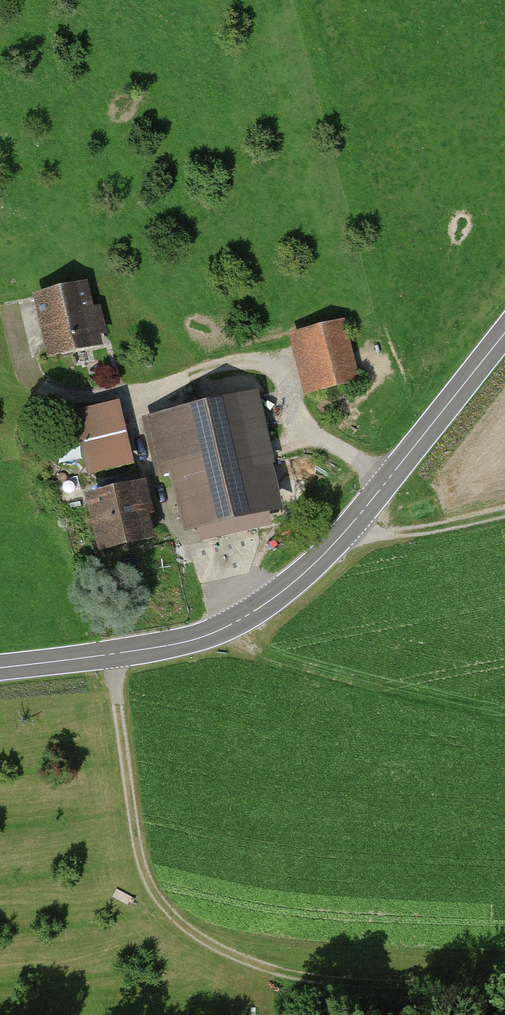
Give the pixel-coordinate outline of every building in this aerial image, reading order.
[(43,301),(53,351),(100,342),(90,291),(43,301)] [(303,335),(317,390),(357,380),(343,325),(303,335)] [(187,527),(267,508),(257,466),(270,463),(254,395),(150,420),(163,475),(184,470),(189,490),(179,492),(187,527)] [(82,414),(94,468),(127,461),(114,407),(82,414)] [(90,499),(102,546),(148,535),(143,513),(151,512),(145,485),(137,487),(135,476),(117,481),(119,492),(90,499)]
